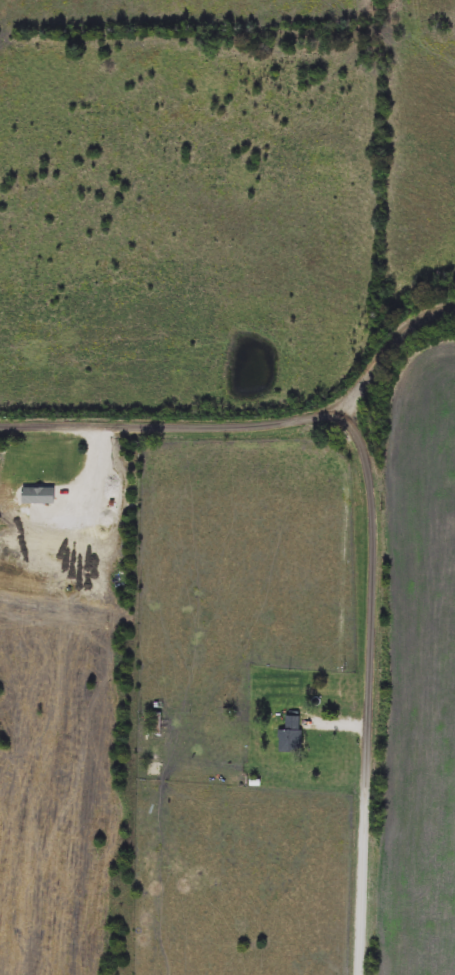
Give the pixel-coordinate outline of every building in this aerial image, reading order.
[(23,505),(23,488),(56,488),(56,505),(23,505)] [(69,489),(69,503),(58,503),(58,489),(69,489)] [(162,713),(161,735),(153,735),(154,713),(162,713)] [(280,731),(285,731),(285,717),(302,717),(302,754),(280,754),(280,731)]
